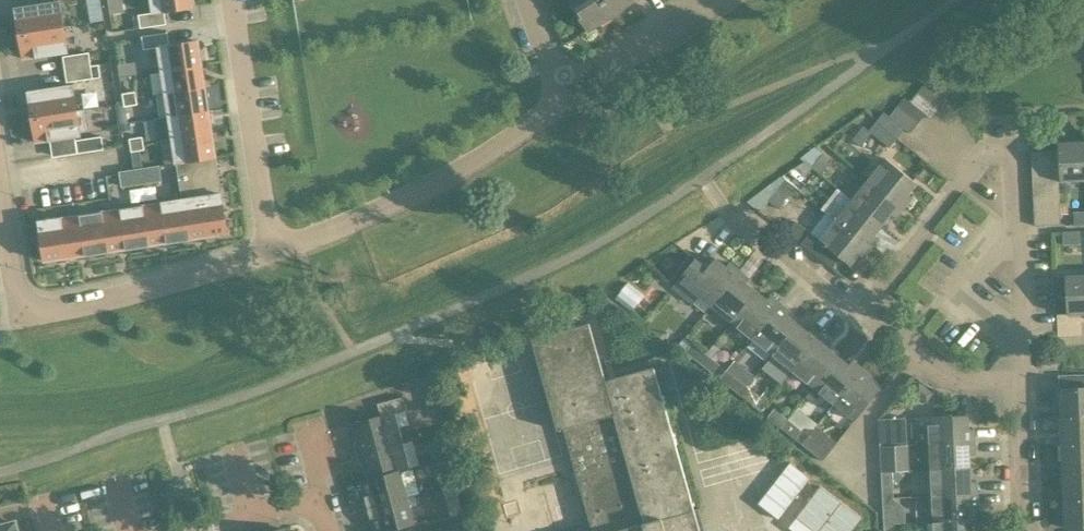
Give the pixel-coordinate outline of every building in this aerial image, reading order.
[(90,22),(103,20),(100,0),(87,0),(90,22)] [(152,13),(138,15),(140,28),(166,24),(164,11),(192,7),(191,0),(150,0),(152,13)] [(572,4),(570,5),(588,32),(611,16),(600,0),(570,0),(572,4)] [(611,16),(634,1),(633,0),(600,0),(611,16)] [(18,34),(62,27),(58,2),(14,9),(18,34)] [(66,52),(62,27),(18,34),(22,59),(66,52)] [(166,33),(140,37),(142,50),(157,48),(161,72),(201,66),(197,42),(168,46),(166,33)] [(64,69),(90,65),(88,53),(62,56),(64,69)] [(99,64),(90,65),(64,69),(66,82),(101,77),(99,64)] [(201,66),(161,72),(164,94),(204,88),(201,66)] [(937,110),(945,100),(924,83),(916,92),(937,110)] [(31,118),(75,111),(71,86),(27,93),(31,118)] [(204,88),(164,94),(156,96),(159,118),(168,117),(208,111),(204,88)] [(135,91),(122,93),(123,100),(136,98),(135,91)] [(909,101),(908,102),(924,114),(930,119),(937,110),(916,92),(909,101)] [(903,98),(895,107),(916,124),(924,114),(908,102),(903,98)] [(895,107),(888,116),(904,129),(909,133),(916,124),(895,107)] [(75,111),(31,118),(35,143),(79,136),(78,133),(85,131),(82,110),(75,111)] [(119,111),(121,124),(129,123),(127,110),(119,111)] [(208,111),(168,117),(171,140),(211,134),(208,111)] [(904,129),(888,116),(882,112),(875,121),(897,138),(904,129)] [(889,148),(897,138),(875,121),(868,130),(862,126),(851,140),(860,147),(871,133),(889,148)] [(129,123),(121,124),(122,132),(130,131),(129,123)] [(166,165),(175,163),(215,157),(211,134),(171,140),(162,141),(166,165)] [(142,136),(129,138),(131,146),(143,144),(142,136)] [(102,137),(76,140),(78,153),(104,149),(102,137)] [(1058,141),(1060,180),(1083,179),(1083,140),(1058,141)] [(143,144),(131,146),(134,169),(157,165),(156,156),(142,158),(140,150),(144,149),(143,144)] [(1057,151),(1031,152),(1032,165),(1058,163),(1057,151)] [(812,166),(811,167),(816,171),(820,174),(831,161),(822,154),(812,166)] [(215,157),(175,163),(180,200),(200,197),(220,194),(215,157)] [(870,179),(904,207),(913,197),(908,193),(916,183),(887,159),(870,179)] [(1058,163),(1032,165),(1032,177),(1058,175),(1058,163)] [(790,183),(790,184),(794,187),(800,191),(816,171),(811,167),(807,164),(796,177),(795,177),(790,183)] [(157,167),(126,172),(118,173),(120,187),(159,181),(157,167)] [(1058,175),(1032,177),(1033,189),(1059,187),(1058,175)] [(853,199),(883,224),(892,214),(896,217),(904,207),(870,179),(853,199)] [(794,187),(790,184),(784,180),(768,201),(777,209),(794,187)] [(1059,187),(1033,189),(1033,201),(1060,200),(1059,187)] [(220,194),(200,197),(207,237),(227,234),(220,194)] [(200,197),(180,200),(187,240),(207,237),(200,197)] [(883,224),(853,199),(836,220),(872,248),(880,238),(875,234),(883,224)] [(180,200),(141,206),(147,246),(187,240),(180,200)] [(1060,200),(1033,201),(1034,214),(1060,212),(1060,205),(1060,200)] [(1060,205),(1060,212),(1060,214),(1068,214),(1068,204),(1060,205)] [(141,206),(101,212),(107,252),(147,246),(141,206)] [(1083,225),(1083,211),(1072,212),(1073,225),(1083,225)] [(101,212),(61,219),(67,259),(107,252),(101,212)] [(1060,212),(1034,214),(1034,226),(1061,224),(1060,214),(1060,212)] [(67,259),(61,219),(37,222),(43,262),(67,259)] [(872,248),(836,220),(821,239),(811,231),(801,243),(832,267),(840,257),(850,265),(859,254),(863,258),(872,248)] [(1078,230),(1063,231),(1061,231),(1062,245),(1079,244),(1078,230)] [(690,303),(697,295),(711,306),(739,270),(729,262),(725,267),(714,258),(706,268),(694,259),(671,288),(690,303)] [(711,306),(732,323),(756,290),(746,282),(749,278),(739,270),(711,306)] [(1066,275),(1068,314),(1083,314),(1083,274),(1066,275)] [(641,295),(628,284),(615,299),(629,310),(641,295)] [(756,290),(732,323),(752,339),(780,302),(770,294),(766,298),(756,290)] [(773,355),(796,323),(786,315),(790,310),(780,302),(752,339),(773,355)] [(773,355),(793,371),(821,335),(811,327),(807,332),(796,323),(773,355)] [(653,368),(603,382),(587,324),(531,340),(557,431),(562,429),(590,530),(699,530),(653,368)] [(838,356),(828,348),(831,344),(821,335),(793,371),(814,388),(838,356)] [(685,351),(692,343),(684,337),(673,351),(688,363),(693,357),(685,351)] [(707,355),(692,343),(685,351),(693,357),(701,364),(707,355)] [(719,365),(707,355),(701,364),(712,373),(719,365)] [(838,356),(814,388),(808,395),(815,401),(820,393),(834,404),(862,368),(852,360),(849,365),(838,356)] [(862,368),(834,404),(855,420),(879,389),(868,381),(872,376),(862,368)] [(726,369),(718,379),(725,384),(741,397),(748,388),(732,375),(726,369)] [(426,396),(429,410),(442,407),(434,374),(416,379),(419,391),(426,396)] [(1083,415),(1083,374),(1075,374),(1076,387),(1058,388),(1060,416),(1083,415)] [(683,434),(695,431),(681,377),(669,380),(683,434)] [(748,388),(741,397),(760,412),(767,403),(748,388)] [(354,444),(356,455),(402,442),(395,414),(406,411),(403,398),(377,405),(381,418),(352,425),(357,443),(354,444)] [(782,429),(788,420),(773,408),(766,417),(782,429)] [(918,443),(930,443),(930,444),(974,442),(974,429),(967,429),(967,415),(917,417),(918,443)] [(1060,416),(1061,444),(1083,443),(1083,415),(1060,416)] [(905,445),(904,418),(878,419),(879,446),(905,445)] [(788,420),(782,429),(793,438),(793,439),(802,446),(809,436),(788,420)] [(809,436),(802,446),(822,461),(836,443),(817,427),(809,436)] [(453,440),(449,430),(449,428),(436,432),(440,444),(453,440)] [(402,442),(356,455),(359,465),(363,464),(367,481),(367,482),(400,473),(400,474),(410,471),(402,442)] [(974,442),(930,444),(931,470),(970,468),(969,455),(975,455),(974,442)] [(1083,471),(1083,443),(1061,444),(1062,471),(1083,471)] [(905,445),(879,446),(881,472),(892,471),(909,470),(908,445),(905,445)] [(810,478),(790,462),(758,503),(778,519),(810,478)] [(970,481),(970,468),(931,470),(932,495),(977,493),(976,480),(970,481)] [(892,471),(881,472),(881,489),(893,488),(892,471)] [(1083,497),(1083,471),(1062,471),(1063,498),(1083,497)] [(442,488),(455,485),(451,472),(439,475),(442,488)] [(367,482),(367,481),(361,483),(368,508),(406,498),(400,474),(400,473),(367,482)] [(455,485),(442,488),(445,500),(458,496),(455,485)] [(790,528),(794,530),(854,530),(863,520),(823,487),(790,528)] [(978,506),(977,493),(932,495),(933,522),(972,520),(972,506),(978,506)] [(1063,498),(1065,527),(1083,526),(1083,497),(1063,498)] [(368,508),(374,530),(387,530),(413,524),(406,498),(368,508)] [(460,506),(447,509),(449,518),(462,514),(460,506)] [(882,524),(894,524),(893,506),(882,507),(882,524)] [(933,522),(934,530),(973,530),(972,520),(933,522)] [(453,525),(454,530),(467,530),(464,522),(453,525)]
